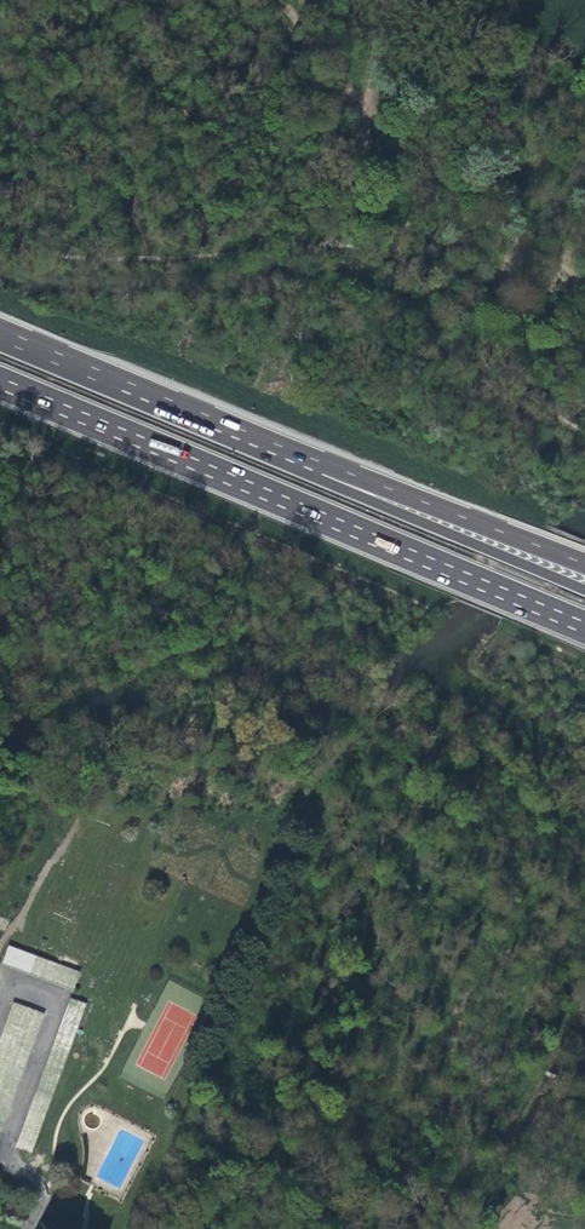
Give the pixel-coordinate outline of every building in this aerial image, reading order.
[(302,21),(308,0),(297,0),(291,18),(302,21)] [(11,947),(4,966),(73,990),(79,971),(11,947)] [(69,997),(15,1146),(31,1153),(86,1004),(69,997)] [(44,1014),(12,1002),(0,1035),(0,1132),(44,1014)]
